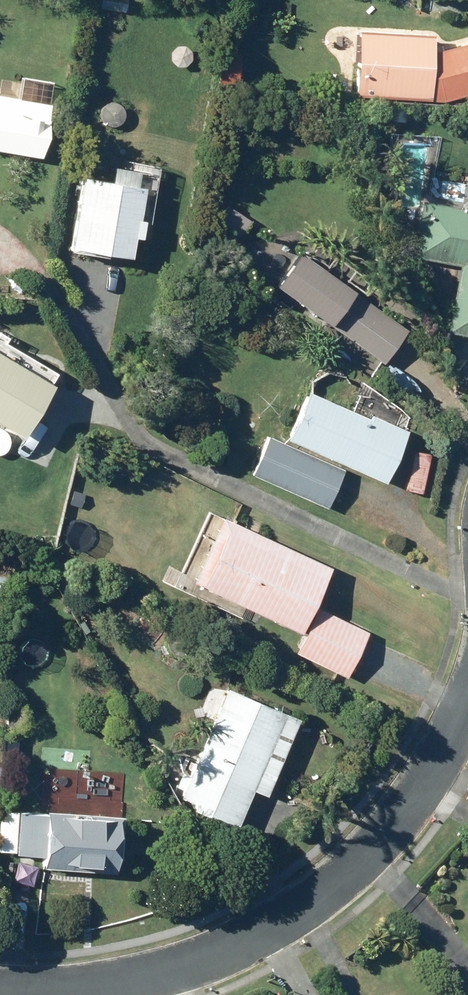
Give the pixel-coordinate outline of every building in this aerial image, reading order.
[(123,13),(125,0),(99,0),(97,10),(123,13)] [(425,55),(426,39),(353,34),(348,98),(436,104),(463,97),(466,108),(467,108),(467,44),(425,55)] [(33,159),(42,106),(0,99),(0,154),(33,159)] [(382,108),(382,123),(402,123),(402,109),(382,108)] [(133,225),(126,224),(131,190),(125,189),(127,176),(103,172),(101,186),(71,181),(60,252),(119,261),(123,242),(130,243),(133,225)] [(440,334),(467,340),(467,191),(464,213),(417,204),(406,259),(453,268),(440,334)] [(381,363),(406,329),(297,250),(272,284),(381,363)] [(8,442),(39,391),(0,368),(0,437),(8,442)] [(264,439),(247,476),(320,510),(338,470),(375,486),(398,435),(365,420),(363,424),(292,391),(286,405),(293,408),(276,445),(264,439)] [(75,484),(89,486),(91,473),(77,471),(75,484)] [(183,585),(292,636),(322,571),(214,520),(183,585)] [(291,655),(341,680),(363,635),(313,611),(291,655)] [(172,801),(186,807),(183,813),(228,832),(245,793),(258,798),(290,725),(219,694),(172,801)] [(24,755),(13,757),(14,772),(26,770),(24,755)] [(37,859),(36,871),(108,876),(109,852),(113,852),(115,820),(40,815),(40,819),(13,817),(11,857),(37,859)]
